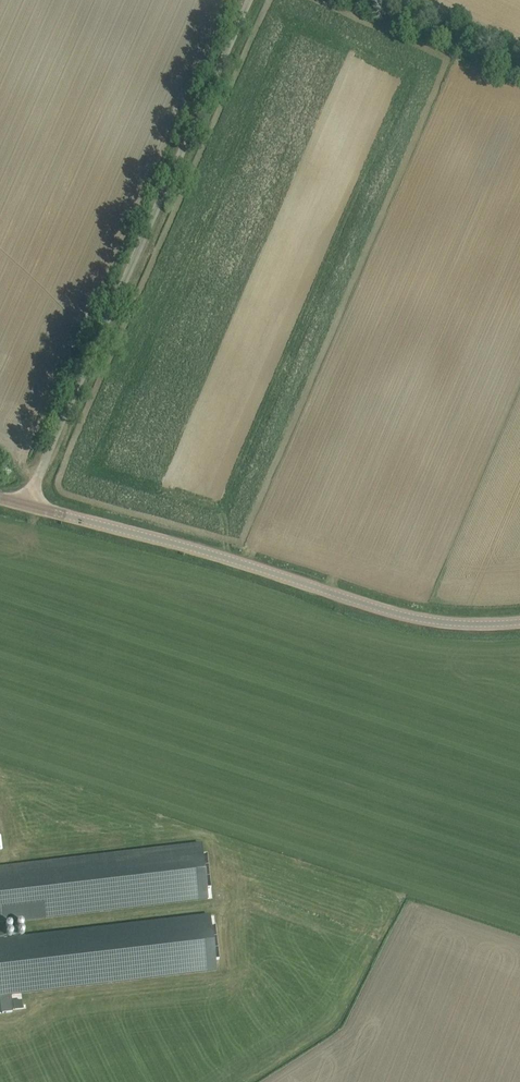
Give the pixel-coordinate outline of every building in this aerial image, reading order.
[(0,868),(0,941),(4,941),(2,923),(208,899),(206,889),(211,888),(207,854),(203,855),(201,845),(0,868)] [(0,941),(0,997),(2,1013),(13,1012),(10,994),(216,970),(215,960),(219,960),(215,926),(211,926),(210,916),(4,941),(0,941)]
